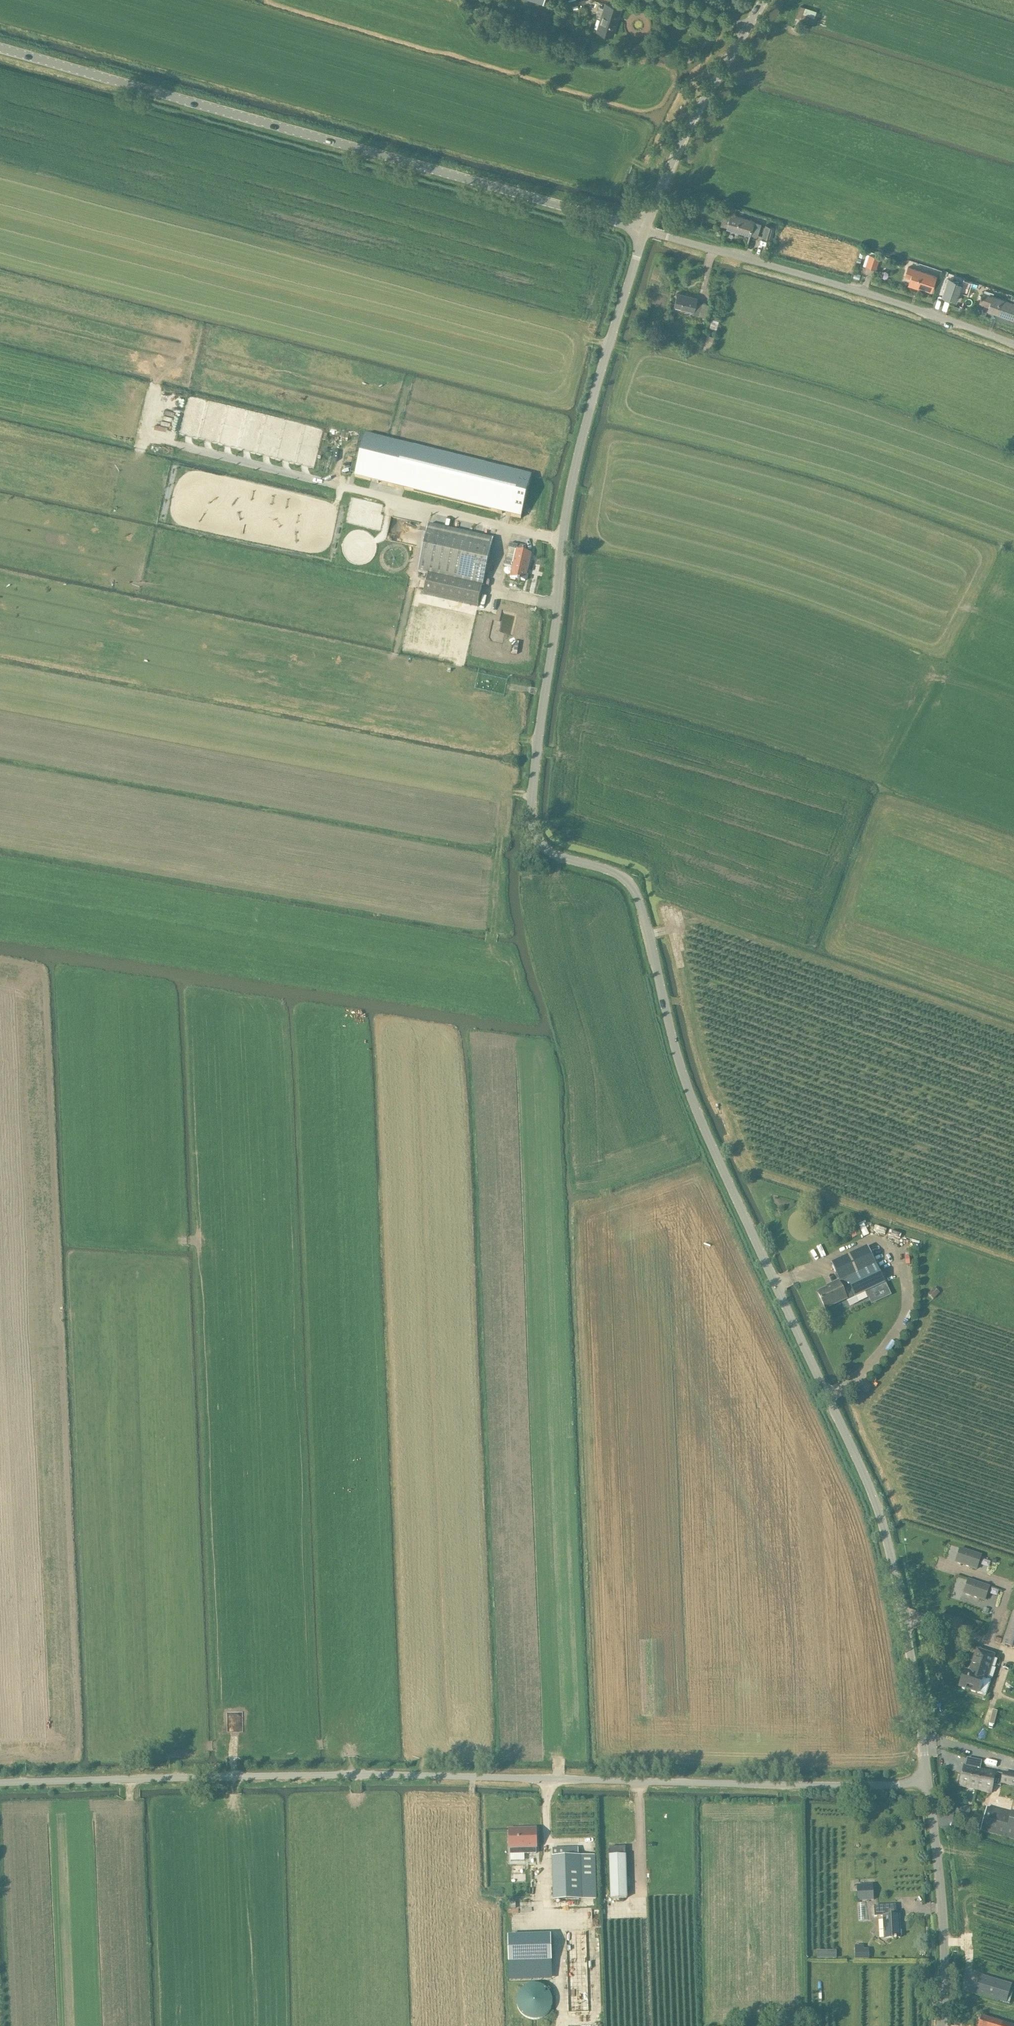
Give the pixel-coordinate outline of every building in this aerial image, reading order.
[(598,7),(595,16),(601,18),(597,30),(613,35),(621,8),(606,3),(604,9),(598,7)] [(802,20),(812,24),(816,11),(801,6),(798,15),(797,15),(796,17),(798,18),(794,30),(798,31),(802,20)] [(758,235),(761,223),(754,221),(755,220),(731,213),(727,228),(750,235),(751,232),(758,235)] [(771,238),(775,227),(766,224),(763,236),(771,238)] [(876,269),(880,257),(870,254),(867,266),(876,269)] [(937,276),(909,266),(906,274),(912,276),(909,284),(917,287),(917,286),(932,291),(937,276)] [(948,278),(942,297),(956,302),(962,283),(948,278)] [(984,292),(983,292),(979,304),(989,308),(988,310),(1013,319),(1013,317),(1013,303),(993,295),(993,296),(984,292)] [(699,315),(702,303),(696,302),(697,298),(678,293),(674,306),(694,310),(693,313),(699,315)] [(366,435),(355,477),(521,518),(532,475),(366,435)] [(380,512),(383,508),(376,502),(360,522),(367,527),(365,529),(373,536),(387,518),(380,512)] [(428,525),(418,568),(428,571),(424,591),(423,595),(479,606),(483,586),(493,539),(439,527),(428,525)] [(525,580),(531,554),(524,552),(526,546),(510,543),(505,565),(513,567),(510,577),(525,580)] [(856,1224),(852,1226),(857,1236),(861,1234),(856,1224)] [(864,1225),(859,1227),(864,1237),(869,1235),(864,1225)] [(877,1227),(874,1231),(884,1237),(887,1233),(877,1227)] [(868,1247),(831,1264),(840,1282),(847,1279),(850,1287),(855,1297),(866,1292),(878,1287),(885,1283),(884,1282),(876,1265),(868,1247)] [(840,1282),(818,1293),(825,1309),(847,1299),(842,1290),(850,1287),(847,1279),(840,1282)] [(885,1283),(878,1287),(883,1298),(891,1295),(886,1283),(885,1283)] [(934,1289),(928,1294),(932,1299),(938,1293),(934,1289)] [(977,1569),(981,1556),(960,1549),(956,1562),(977,1569)] [(957,1577),(955,1591),(964,1592),(966,1578),(957,1577)] [(985,1601),(989,1587),(968,1580),(964,1593),(985,1601)] [(1013,1611),(1002,1644),(1013,1648),(1013,1611)] [(991,1679),(987,1678),(994,1655),(977,1650),(974,1658),(976,1659),(971,1672),(965,1670),(960,1687),(986,1695),(991,1679)] [(316,1748),(325,1748),(325,1740),(316,1740),(316,1748)] [(964,1766),(960,1786),(991,1793),(993,1784),(1001,1786),(1002,1783),(1002,1780),(1003,1774),(996,1773),(980,1769),(982,1761),(967,1757),(965,1766),(964,1766)] [(1002,1783),(1013,1785),(1013,1775),(1004,1773),(1003,1774),(1002,1780),(1002,1783)] [(983,1820),(980,1830),(1013,1839),(1013,1812),(1011,1811),(1011,1814),(987,1807),(983,1820)] [(520,1828),(510,1829),(510,1848),(511,1848),(511,1861),(525,1860),(525,1853),(536,1853),(536,1847),(537,1847),(537,1830),(520,1831),(520,1828)] [(627,1898),(625,1847),(609,1847),(611,1898),(627,1898)] [(578,1849),(553,1849),(554,1900),(579,1899),(596,1899),(594,1856),(578,1857),(578,1849)] [(873,1885),(858,1886),(859,1901),(874,1900),(873,1885)] [(901,1938),(899,1915),(896,1915),(896,1904),(874,1906),(874,1917),(883,1916),(885,1939),(895,1938),(895,1939),(897,1939),(897,1938),(901,1938)] [(551,1934),(509,1935),(510,1959),(552,1958),(551,1934)] [(863,1949),(863,1945),(855,1945),(855,1959),(869,1959),(869,1949),(863,1949)] [(818,1959),(837,1958),(837,1950),(817,1950),(818,1959)] [(975,1993),(998,2000),(1003,1983),(980,1976),(975,1993)] [(532,2019),(538,2019),(543,2018),(547,2015),(550,2011),(553,2006),(554,2001),(553,1996),(551,1991),(546,1986),(541,1984),(535,1983),(530,1983),(524,1986),(520,1990),(517,1995),(517,2002),(518,2008),(521,2013),(526,2017),(532,2019)] [(978,2025),(1013,2025),(981,2016),(978,2025)]
